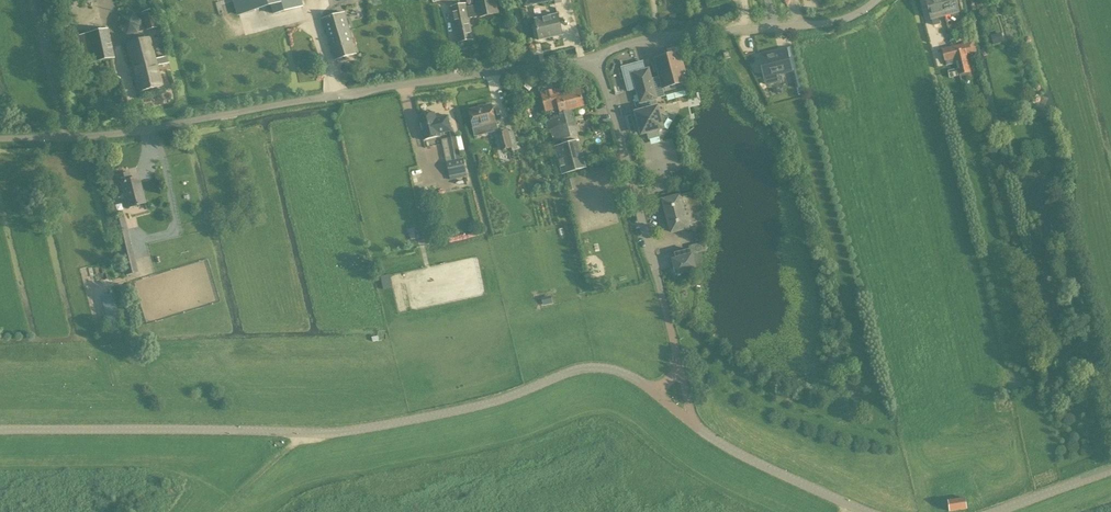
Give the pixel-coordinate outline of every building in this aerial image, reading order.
[(240,15),(273,5),(276,14),(301,7),(299,0),(235,0),(240,15)] [(478,6),(467,8),(466,4),(451,7),(459,43),(474,40),(469,19),(480,17),(480,18),(500,14),(497,0),(477,0),(478,6)] [(941,3),(940,0),(927,0),(931,19),(932,19),(934,26),(940,24),(938,17),(945,16),(941,4),(941,3)] [(941,3),(941,4),(945,16),(951,14),(953,21),(959,19),(957,13),(958,12),(955,0),(940,0),(941,3)] [(147,30),(156,28),(154,21),(152,14),(151,10),(142,12),(147,30)] [(121,16),(118,27),(126,36),(138,33),(141,22),(133,13),(121,16)] [(345,13),(335,16),(323,20),(329,40),(351,33),(345,13)] [(540,41),(563,35),(558,15),(535,20),(540,41)] [(86,64),(114,58),(108,29),(79,35),(86,64)] [(351,33),(329,40),(335,61),(357,54),(351,33)] [(169,63),(167,56),(165,56),(155,59),(150,37),(126,43),(138,92),(162,86),(157,66),(166,64),(169,63)] [(964,44),(953,47),(956,58),(957,63),(960,74),(961,81),(972,78),(971,72),(964,44)] [(787,49),(759,56),(766,85),(781,81),(779,75),(797,70),(794,59),(795,58),(793,48),(787,49)] [(953,48),(943,50),(946,61),(955,59),(955,58),(953,48)] [(680,52),(655,59),(660,76),(665,95),(685,89),(686,90),(687,90),(685,83),(688,82),(680,52)] [(644,62),(623,68),(629,91),(637,89),(641,102),(642,102),(644,111),(637,113),(640,124),(638,124),(640,131),(642,131),(643,134),(648,132),(650,139),(660,136),(658,129),(665,117),(659,113),(658,107),(656,108),(653,100),(665,96),(665,95),(660,76),(651,79),(649,69),(646,70),(644,62)] [(956,70),(948,72),(949,78),(957,77),(956,70)] [(554,129),(575,124),(572,110),(585,107),(581,90),(563,94),(561,88),(542,93),(547,112),(550,111),(552,115),(550,115),(554,129)] [(973,92),(966,94),(968,101),(975,99),(973,92)] [(491,105),(469,110),(473,127),(475,136),(498,130),(495,121),(491,105)] [(419,118),(424,140),(441,136),(441,134),(452,131),(449,116),(437,119),(436,114),(419,118)] [(575,124),(554,129),(551,130),(554,142),(579,136),(576,124),(575,124)] [(508,130),(497,133),(501,151),(513,148),(513,150),(517,149),(513,131),(509,132),(508,130)] [(987,133),(980,135),(982,142),(989,141),(987,133)] [(456,137),(448,138),(452,161),(461,159),(459,151),(464,150),(461,136),(456,137)] [(563,174),(586,168),(579,141),(556,147),(563,174)] [(1021,164),(1025,160),(1024,155),(1018,153),(1014,157),(1016,163),(1021,164)] [(466,173),(463,159),(447,162),(450,177),(466,173)] [(128,208),(145,203),(141,185),(138,186),(136,179),(132,180),(130,173),(116,177),(117,184),(121,183),(128,208)] [(111,177),(105,179),(106,186),(113,184),(111,177)] [(703,240),(707,223),(698,191),(679,196),(663,200),(672,232),(692,227),(696,241),(703,240)] [(138,273),(124,220),(112,223),(126,276),(138,273)] [(698,244),(689,246),(690,250),(675,253),(678,264),(674,265),(677,275),(695,270),(691,253),(699,251),(698,244)] [(950,511),(966,509),(965,498),(948,500),(950,511)]
